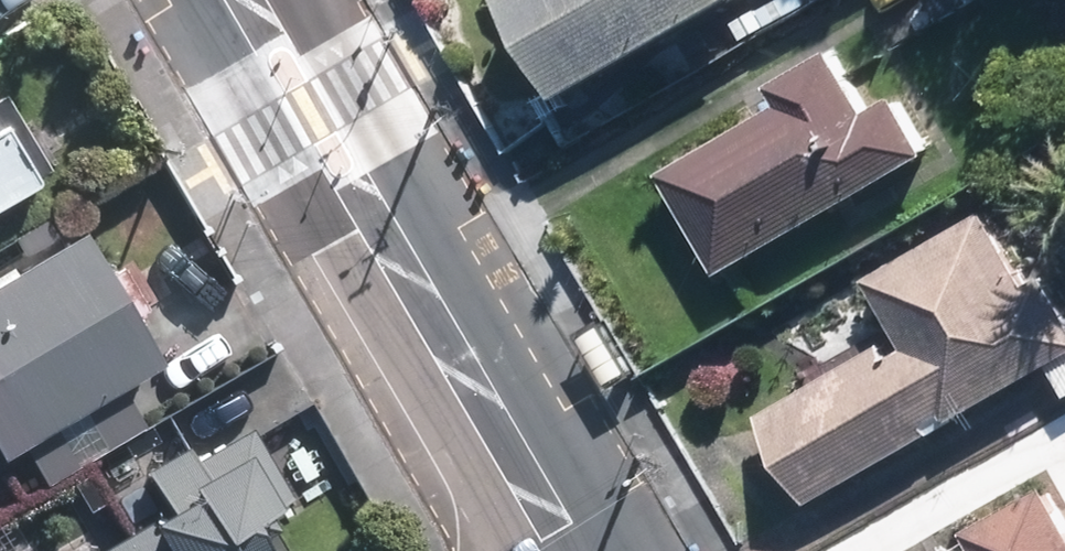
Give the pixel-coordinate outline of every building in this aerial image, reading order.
[(721,0),(516,0),(566,88),(721,0)] [(787,5),(783,0),(760,0),(727,19),(736,34),(787,5)] [(917,32),(974,0),(899,0),(917,32)] [(724,270),(932,148),(898,90),(871,105),(837,45),(773,82),(785,102),(667,171),(724,270)] [(44,184),(10,125),(18,120),(0,89),(0,209),(44,184)] [(1049,356),(1064,383),(1064,301),(1043,263),(1027,272),(985,200),(864,271),(904,338),(889,346),(882,335),(758,408),(809,495),(1049,356)] [(0,279),(0,379),(33,435),(165,361),(136,308),(147,302),(120,256),(110,262),(89,228),(0,279)] [(627,369),(599,320),(576,334),(606,382),(627,369)] [(107,550),(283,550),(269,528),(299,510),(253,431),(202,461),(193,445),(145,473),(169,515),(107,550)] [(1052,478),(971,524),(982,544),(968,550),(1064,550),(1064,501),(1052,478)]
